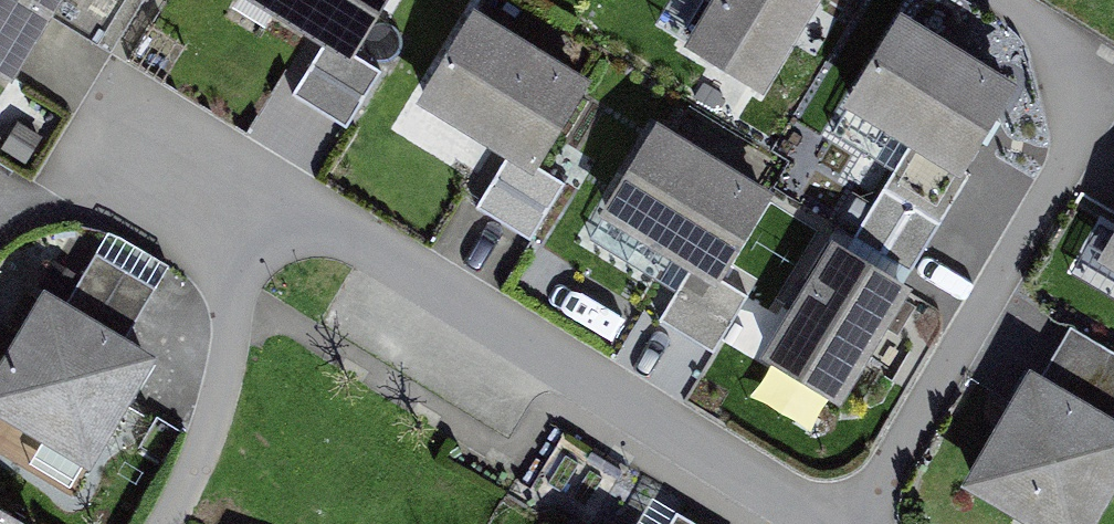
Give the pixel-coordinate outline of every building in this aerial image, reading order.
[(13,74),(51,14),(100,43),(125,0),(0,0),(0,66),(13,74)] [(325,38),(292,92),(348,126),(384,67),(356,51),(386,0),(262,0),(325,38)] [(681,39),(765,89),(819,0),(704,0),(681,39)] [(593,73),(474,1),(418,94),(509,149),(476,203),(533,237),(568,178),(540,161),(593,73)] [(1020,77),(900,5),(843,98),(911,139),(963,170),(1020,77)] [(776,187),(657,115),(601,207),(692,262),(659,316),(716,350),(751,292),(723,275),(776,187)] [(963,170),(911,139),(854,232),(913,266),(970,175),(963,170)] [(1099,251),(1113,260),(1113,226),(1099,251)] [(915,281),(833,231),(760,350),(842,400),(915,281)] [(44,279),(0,353),(0,411),(90,464),(159,349),(129,331),(156,286),(97,251),(71,295),(44,279)] [(1071,323),(1044,369),(1030,361),(960,480),(1036,523),(1092,523),(1113,486),(1113,348),(1071,323)] [(0,501),(0,523),(39,523),(0,501)] [(676,510),(668,523),(700,523),(676,510)]
